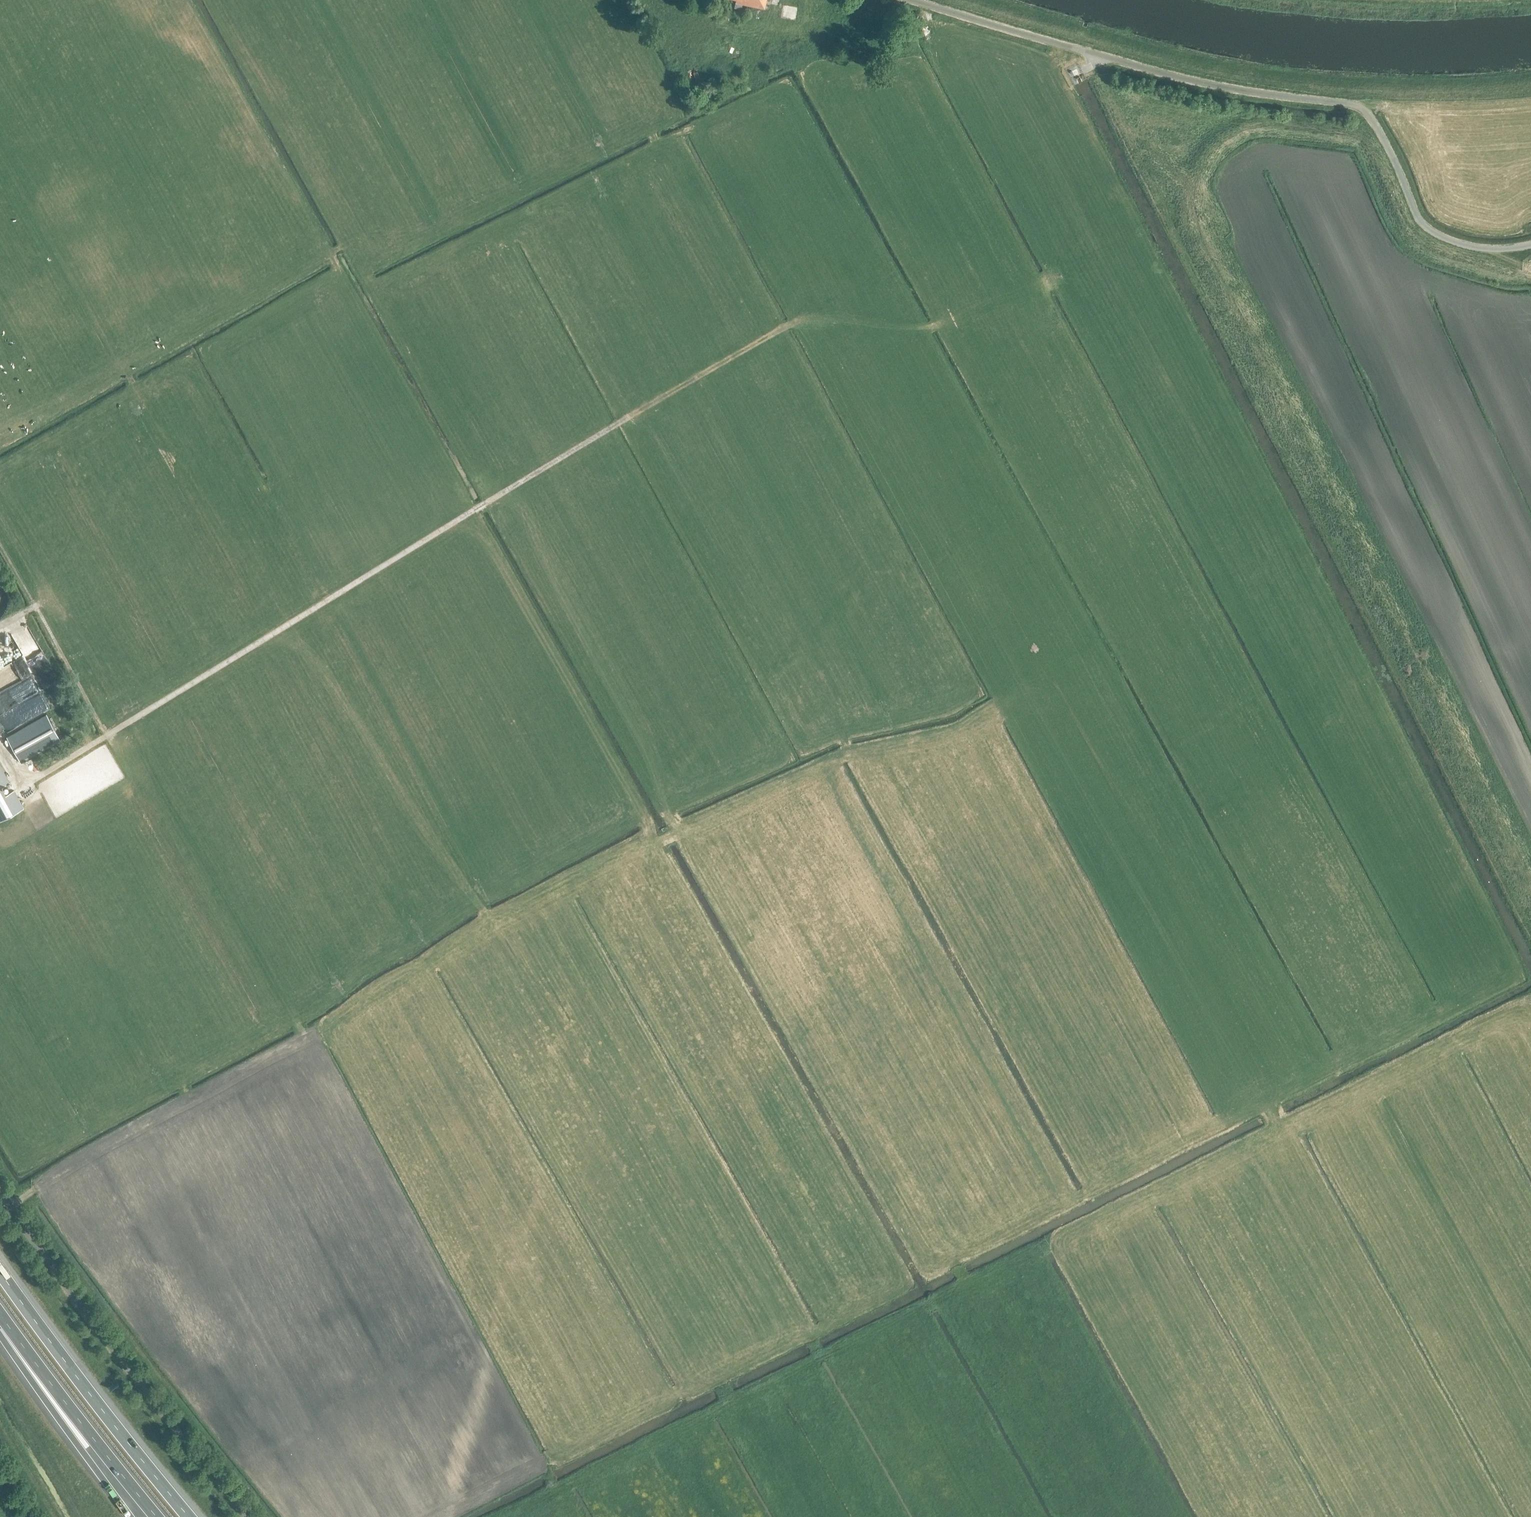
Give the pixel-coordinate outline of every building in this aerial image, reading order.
[(766,0),(735,0),(734,7),(740,8),(742,3),(764,8),(766,0)] [(828,7),(836,9),(838,0),(830,0),(828,7)] [(847,12),(855,15),(859,0),(858,0),(851,0),(847,12)] [(793,10),(789,24),(797,27),(801,12),(793,10)] [(813,16),(808,30),(816,32),(820,18),(813,16)] [(832,21),(828,36),(835,38),(839,24),(832,21)] [(851,27),(847,41),(854,44),(858,29),(851,27)] [(725,34),(702,46),(704,50),(727,38),(725,34)] [(681,40),(670,45),(672,50),(683,44),(681,40)] [(741,42),(734,46),(742,61),(749,58),(741,42)] [(758,45),(756,50),(802,64),(804,59),(758,45)] [(723,51),(716,55),(724,70),(731,66),(723,51)] [(706,60),(698,64),(706,79),(713,75),(706,60)] [(775,67),(766,72),(771,83),(780,78),(775,67)] [(897,74),(891,77),(898,90),(904,87),(897,74)] [(750,78),(743,82),(750,97),(758,93),(750,78)] [(806,83),(799,86),(806,101),(813,98),(806,83)] [(880,83),(873,87),(880,100),(887,96),(880,83)] [(732,87),(725,91),(733,106),(740,102),(732,87)] [(788,92),(781,95),(788,110),(795,107),(788,92)] [(862,92),(855,96),(862,109),(869,106),(862,92)] [(714,96),(707,99),(715,115),(722,111),(714,96)] [(770,100),(763,104),(770,119),(777,116),(770,100)] [(903,101),(896,105),(903,118),(910,114),(903,101)] [(844,102),(837,105),(844,119),(851,115),(844,102)] [(752,109),(745,113),(752,128),(760,124),(752,109)] [(886,110),(878,114),(886,127),(893,124),(886,110)] [(734,118),(727,122),(734,137),(742,133),(734,118)] [(868,120),(861,124),(868,137),(875,133),(868,120)] [(716,127),(709,130),(716,146),(724,142),(716,127)] [(850,129),(843,133),(850,146),(857,142),(850,129)] [(21,762),(60,740),(46,715),(7,737),(21,762)] [(0,766),(0,787),(9,782),(0,766)] [(23,808),(13,790),(4,795),(0,787),(0,821),(23,808)]
